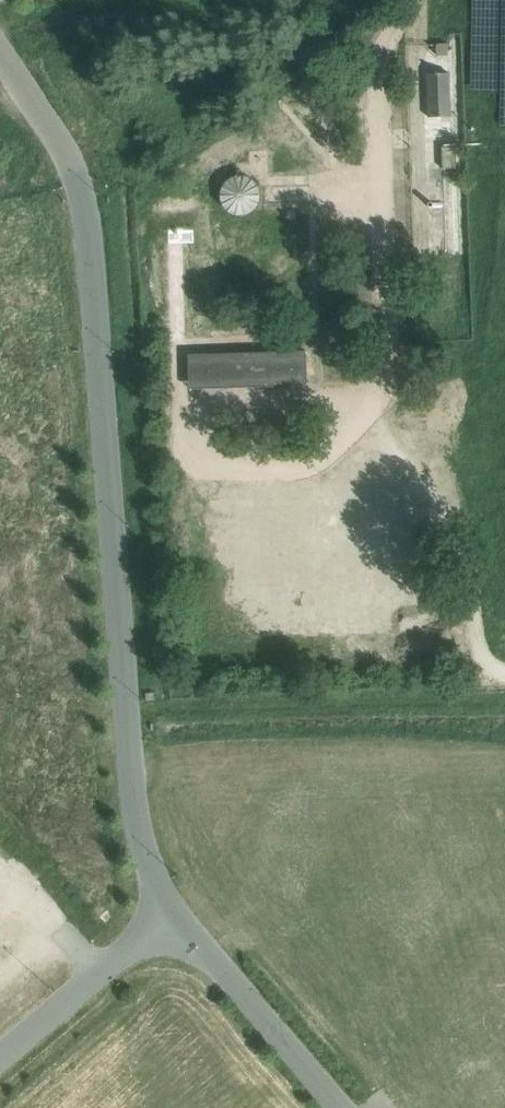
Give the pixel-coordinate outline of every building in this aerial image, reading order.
[(448,55),(447,43),(435,44),(436,56),(448,55)] [(450,73),(428,73),(429,117),(451,116),(450,73)] [(438,138),(425,139),(426,169),(439,168),(438,138)] [(456,146),(442,147),(443,169),(457,168),(456,146)] [(243,176),(240,176),(236,176),(232,177),(229,178),(226,181),(223,183),(221,186),(220,190),(219,193),(219,197),(220,201),(221,204),(223,207),(225,210),(228,213),(232,214),(235,215),(239,216),(243,215),(246,214),(250,213),(253,211),(255,208),(257,205),(259,201),(259,198),(259,194),(259,190),(257,187),(256,184),(253,181),(250,179),(247,177),(243,176)] [(306,351),(227,353),(228,388),(307,385),(306,351)]
